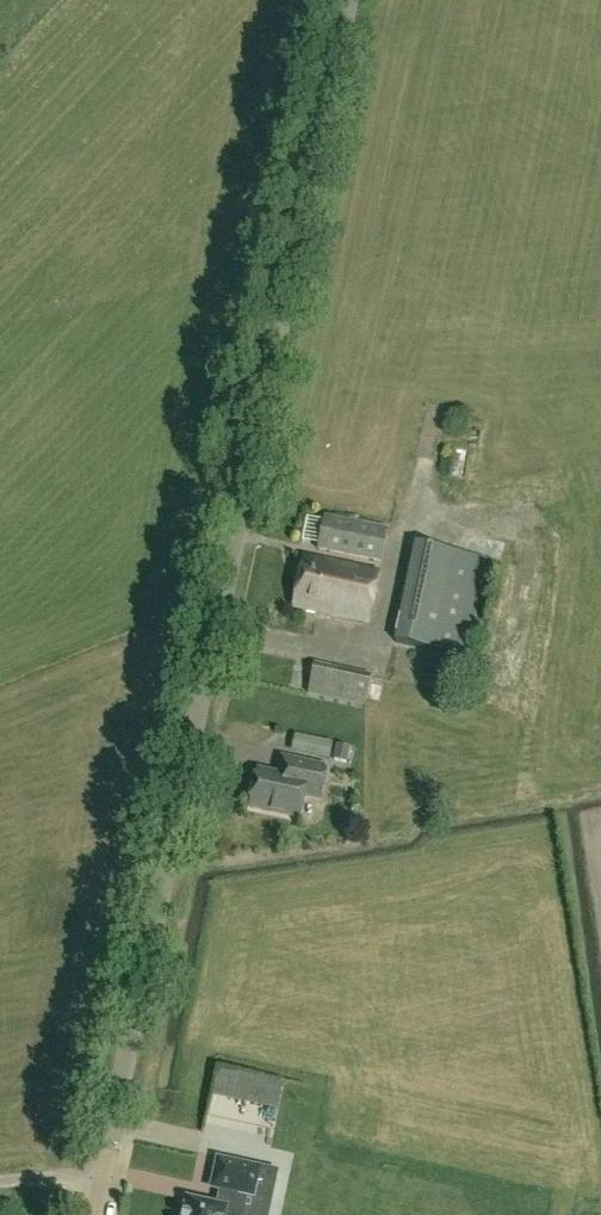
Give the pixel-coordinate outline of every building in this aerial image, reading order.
[(383,563),(389,529),(326,518),(320,551),(383,563)] [(414,546),(395,643),(465,658),(485,560),(414,546)] [(293,610),(369,625),(379,574),(304,558),(293,610)] [(309,694),(366,707),(373,677),(316,664),(309,694)] [(319,799),(326,769),(282,759),(278,776),(258,772),(249,807),(298,818),(303,795),(319,799)] [(256,1200),(263,1168),(217,1157),(210,1190),(220,1192),(217,1207),(188,1201),(185,1214),(244,1214),(248,1198),(256,1200)]
